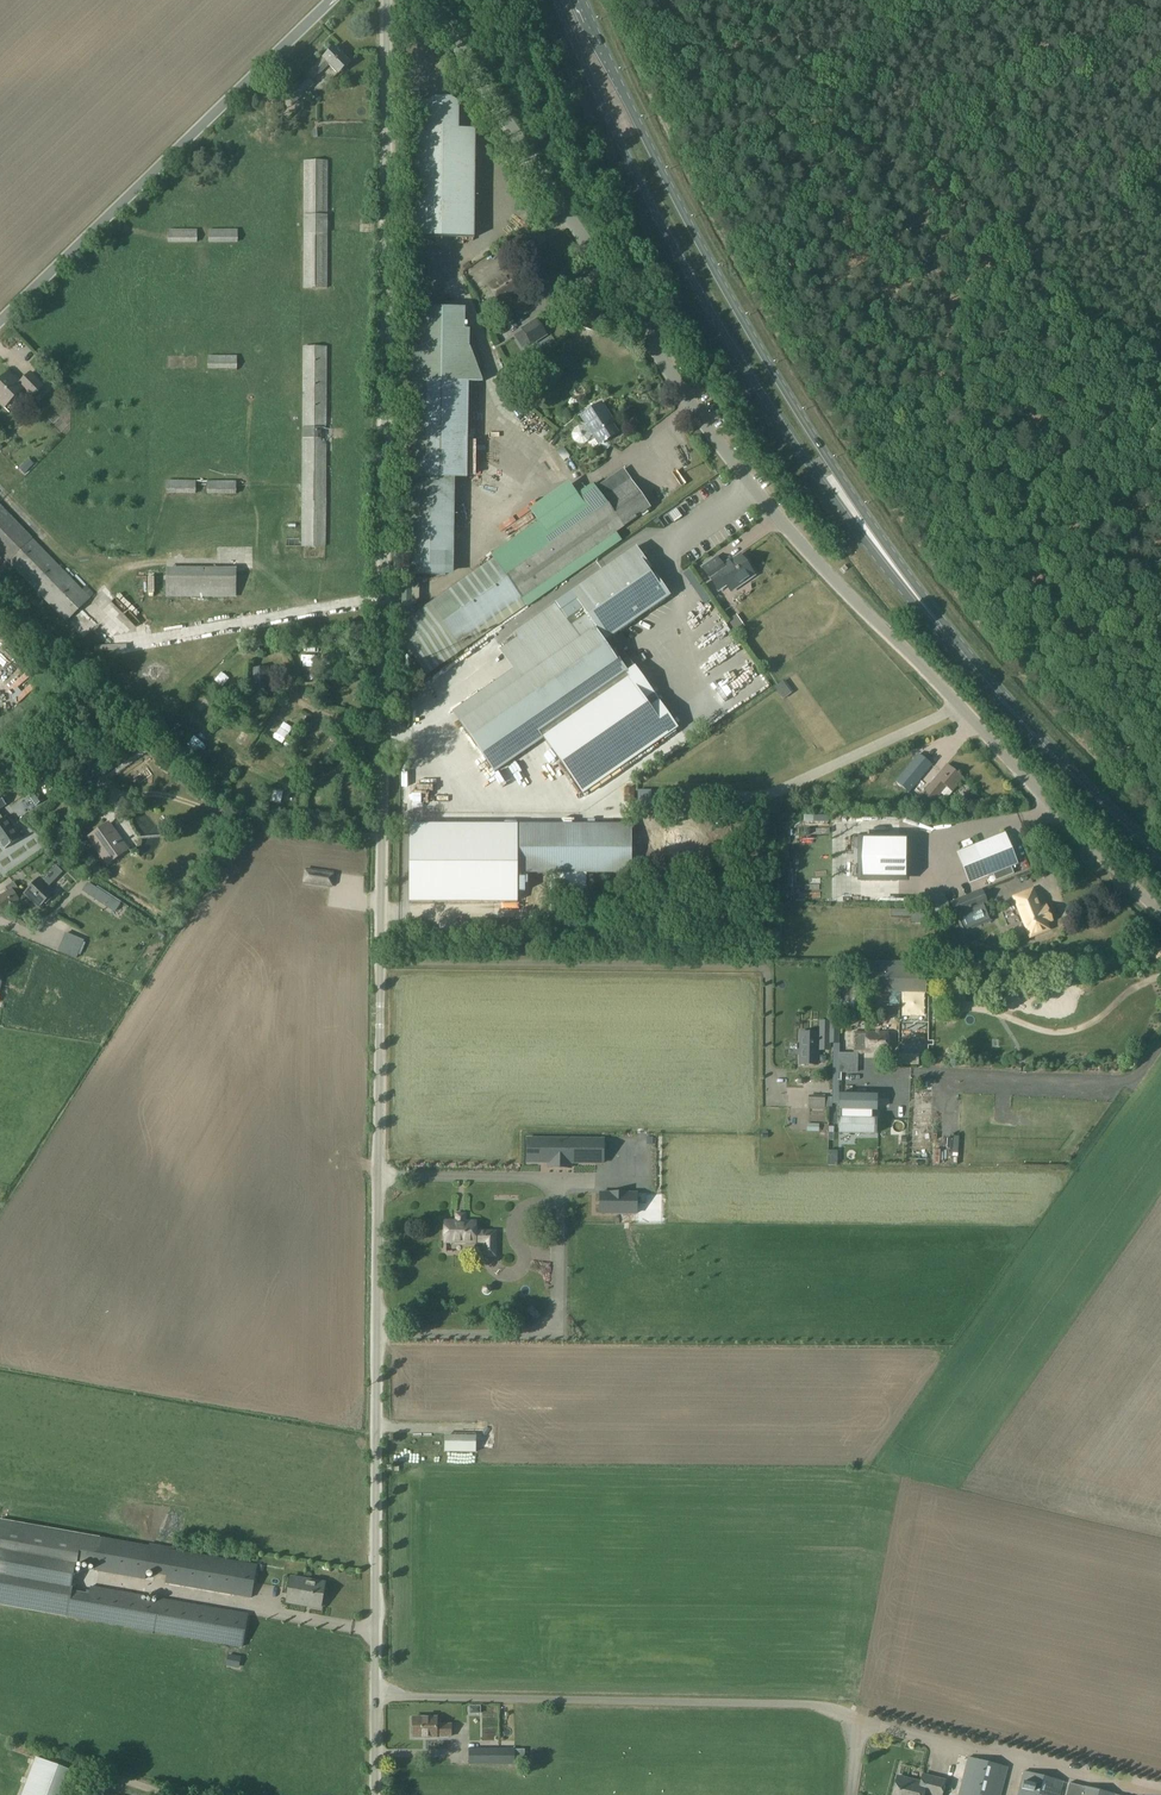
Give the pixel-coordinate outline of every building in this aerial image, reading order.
[(350,63),(335,47),(323,59),(313,67),(320,74),(329,65),(338,74),(350,63)] [(284,95),(293,105),(314,84),(305,74),(284,95)] [(430,103),(411,103),(410,237),(474,238),(475,130),(459,130),(459,104),(457,104),(451,100),(436,100),(430,103)] [(304,161),(303,289),(328,288),(328,161),(304,161)] [(368,239),(369,225),(357,225),(356,239),(368,239)] [(168,229),(168,243),(197,243),(197,230),(168,229)] [(238,243),(238,230),(209,230),(209,243),(238,243)] [(488,285),(500,303),(520,290),(508,272),(488,285)] [(482,383),(485,381),(468,344),(468,332),(463,332),(463,308),(410,307),(409,381),(414,382),(414,388),(406,388),(404,476),(406,476),(405,575),(446,575),(446,562),(454,562),(455,479),(467,479),(469,383),(482,383)] [(583,310),(577,327),(597,334),(603,317),(583,310)] [(514,329),(517,327),(509,314),(501,319),(509,332),(514,329)] [(516,331),(507,337),(514,349),(522,343),(524,345),(538,335),(528,320),(517,327),(514,329),(516,331)] [(326,546),(327,347),(303,346),(302,547),(326,546)] [(237,356),(208,356),(208,369),(237,369),(237,356)] [(9,372),(0,381),(0,403),(5,408),(23,390),(32,399),(45,386),(31,372),(19,382),(9,372)] [(489,404),(499,404),(498,381),(487,382),(489,404)] [(617,433),(607,417),(609,416),(601,404),(581,416),(586,423),(582,426),(579,426),(576,427),(574,429),(573,432),(572,435),(573,437),(574,440),(576,443),(579,444),(583,444),(585,443),(588,442),(589,439),(591,436),(593,435),(599,445),(617,433)] [(25,474),(30,469),(24,464),(19,469),(25,474)] [(670,469),(665,471),(668,480),(673,478),(670,469)] [(493,559),(413,615),(413,610),(405,611),(408,649),(427,676),(620,540),(615,533),(650,508),(624,471),(598,489),(593,483),(490,555),(493,559)] [(669,479),(662,482),(664,487),(659,489),(664,500),(681,491),(677,482),(671,485),(669,479)] [(196,494),(196,481),(167,480),(167,494),(196,494)] [(236,495),(236,481),(207,481),(207,494),(236,495)] [(66,622),(95,594),(87,586),(83,589),(0,504),(0,555),(66,622)] [(610,648),(605,641),(671,596),(637,546),(513,633),(516,637),(507,644),(521,665),(452,713),(494,772),(543,738),(582,795),(678,728),(629,656),(621,661),(611,647),(610,648)] [(745,582),(743,580),(752,573),(740,555),(731,562),(730,560),(725,564),(724,562),(721,565),(716,558),(702,568),(718,591),(726,585),(731,591),(745,582)] [(166,568),(166,597),(237,597),(237,568),(166,568)] [(90,608),(82,616),(94,628),(102,620),(90,608)] [(691,621),(693,624),(685,629),(689,634),(716,619),(711,610),(691,621)] [(725,632),(715,641),(720,646),(730,638),(725,632)] [(686,656),(692,662),(713,642),(708,637),(703,642),(697,636),(692,641),(696,645),(686,656)] [(251,668),(253,690),(269,688),(267,667),(251,668)] [(757,677),(746,681),(752,693),(762,688),(757,677)] [(780,687),(771,694),(781,706),(789,699),(780,687)] [(725,694),(728,701),(740,696),(736,689),(725,694)] [(276,734),(270,744),(280,751),(287,740),(276,734)] [(304,739),(299,752),(312,758),(317,745),(304,739)] [(98,793),(113,782),(111,779),(148,752),(142,742),(109,766),(99,772),(89,779),(98,793)] [(186,758),(197,748),(192,744),(182,754),(186,758)] [(545,753),(539,757),(547,767),(552,763),(545,753)] [(913,804),(918,800),(909,793),(932,765),(919,753),(895,782),(907,792),(904,796),(913,804)] [(275,760),(272,765),(284,770),(286,765),(275,760)] [(554,779),(560,776),(554,765),(549,768),(554,779)] [(952,791),(963,778),(946,765),(923,794),(924,795),(919,802),(928,809),(946,787),(952,791)] [(440,781),(446,788),(457,778),(451,771),(440,781)] [(516,796),(522,792),(516,783),(510,787),(516,796)] [(338,801),(345,802),(346,788),(339,788),(338,801)] [(478,803),(469,789),(458,796),(467,810),(478,803)] [(266,813),(277,814),(278,802),(267,801),(266,813)] [(605,809),(605,814),(596,813),(596,819),(621,820),(621,809),(605,809)] [(5,849),(19,840),(13,830),(14,829),(5,817),(3,819),(0,814),(0,841),(5,849)] [(108,863),(126,850),(108,824),(90,838),(108,863)] [(517,873),(516,825),(479,825),(409,825),(409,902),(517,902),(517,873)] [(585,893),(585,873),(632,873),(632,825),(516,825),(517,873),(550,873),(550,893),(585,893)] [(710,832),(677,832),(677,857),(710,857),(710,832)] [(1005,833),(956,853),(969,884),(993,874),(996,881),(1013,874),(1011,867),(1017,864),(1005,833)] [(861,878),(905,878),(906,839),(861,839),(861,878)] [(925,843),(927,848),(921,851),(925,861),(936,857),(930,841),(925,843)] [(331,887),(333,873),(306,869),(304,883),(331,887)] [(54,892),(40,878),(35,883),(32,880),(27,885),(30,888),(25,893),(39,908),(54,892)] [(19,901),(17,897),(21,894),(13,883),(7,888),(9,891),(0,897),(0,906),(4,911),(19,901)] [(88,883),(82,892),(115,913),(120,904),(88,883)] [(978,891),(952,902),(963,930),(989,919),(978,891)] [(1036,898),(1018,906),(1030,936),(1048,929),(1045,922),(1051,920),(1046,906),(1040,909),(1036,898)] [(872,965),(871,991),(924,992),(924,966),(872,965)] [(831,1021),(820,1021),(820,1040),(831,1040),(831,1021)] [(840,1042),(840,1021),(831,1021),(831,1040),(831,1042),(840,1042)] [(888,1032),(866,1032),(866,1033),(853,1032),(854,1053),(888,1053),(888,1032)] [(800,1064),(817,1064),(818,1033),(800,1033),(800,1064)] [(874,1111),(874,1095),(838,1094),(838,1103),(838,1110),(842,1110),(842,1118),(871,1118),(872,1111),(874,1111)] [(825,1109),(825,1095),(809,1095),(808,1109),(825,1109)] [(916,1139),(915,1160),(927,1160),(927,1136),(931,1136),(931,1099),(918,1099),(918,1139),(916,1139)] [(986,1115),(991,1117),(995,1107),(989,1105),(986,1115)] [(807,1131),(824,1131),(825,1119),(807,1118),(807,1131)] [(838,1118),(838,1133),(873,1134),(873,1119),(838,1118)] [(880,1145),(880,1136),(840,1135),(840,1144),(880,1145)] [(549,1163),(549,1167),(571,1167),(571,1163),(603,1163),(603,1139),(528,1138),(527,1162),(549,1163)] [(624,1180),(637,1180),(637,1172),(623,1173),(624,1180)] [(735,1185),(727,1185),(727,1199),(735,1199),(735,1185)] [(639,1196),(605,1196),(605,1219),(640,1218),(639,1196)] [(476,1222),(476,1221),(466,1221),(466,1213),(455,1213),(455,1221),(445,1221),(445,1241),(476,1242),(476,1241),(482,1241),(484,1244),(484,1256),(495,1256),(496,1232),(476,1231),(476,1222)] [(673,1222),(674,1215),(660,1213),(659,1220),(673,1222)] [(447,1452),(478,1452),(478,1437),(447,1437),(447,1452)] [(406,1460),(393,1463),(395,1471),(407,1469),(406,1460)] [(100,1537),(0,1520),(0,1604),(67,1616),(77,1562),(95,1565),(100,1537)] [(166,1576),(165,1583),(251,1598),(258,1565),(172,1550),(173,1547),(150,1543),(149,1545),(100,1536),(100,1537),(95,1565),(94,1570),(145,1579),(147,1571),(156,1572),(155,1573),(166,1576)] [(287,1601),(304,1604),(305,1599),(322,1602),(325,1583),(309,1581),(310,1572),(315,1573),(316,1561),(285,1556),(282,1567),(304,1571),(303,1580),(291,1578),(287,1601)] [(153,1631),(242,1647),(249,1614),(157,1598),(156,1603),(142,1600),(143,1595),(91,1586),(85,1620),(135,1629),(135,1631),(153,1634),(153,1631)] [(83,1638),(104,1639),(105,1632),(84,1631),(83,1638)] [(420,1733),(420,1737),(437,1737),(452,1737),(452,1723),(437,1723),(437,1718),(413,1718),(413,1733),(420,1733)] [(516,1750),(470,1749),(469,1766),(516,1765),(516,1750)] [(21,1794),(64,1794),(73,1771),(35,1757),(21,1794)] [(958,1794),(1000,1794),(1007,1767),(968,1757),(958,1794)] [(1063,1781),(1023,1772),(1017,1794),(1059,1794),(1063,1781)] [(908,1781),(909,1779),(897,1776),(893,1794),(941,1794),(945,1780),(923,1775),(920,1784),(908,1781)] [(1069,1783),(1066,1794),(1119,1794),(1069,1783)]
